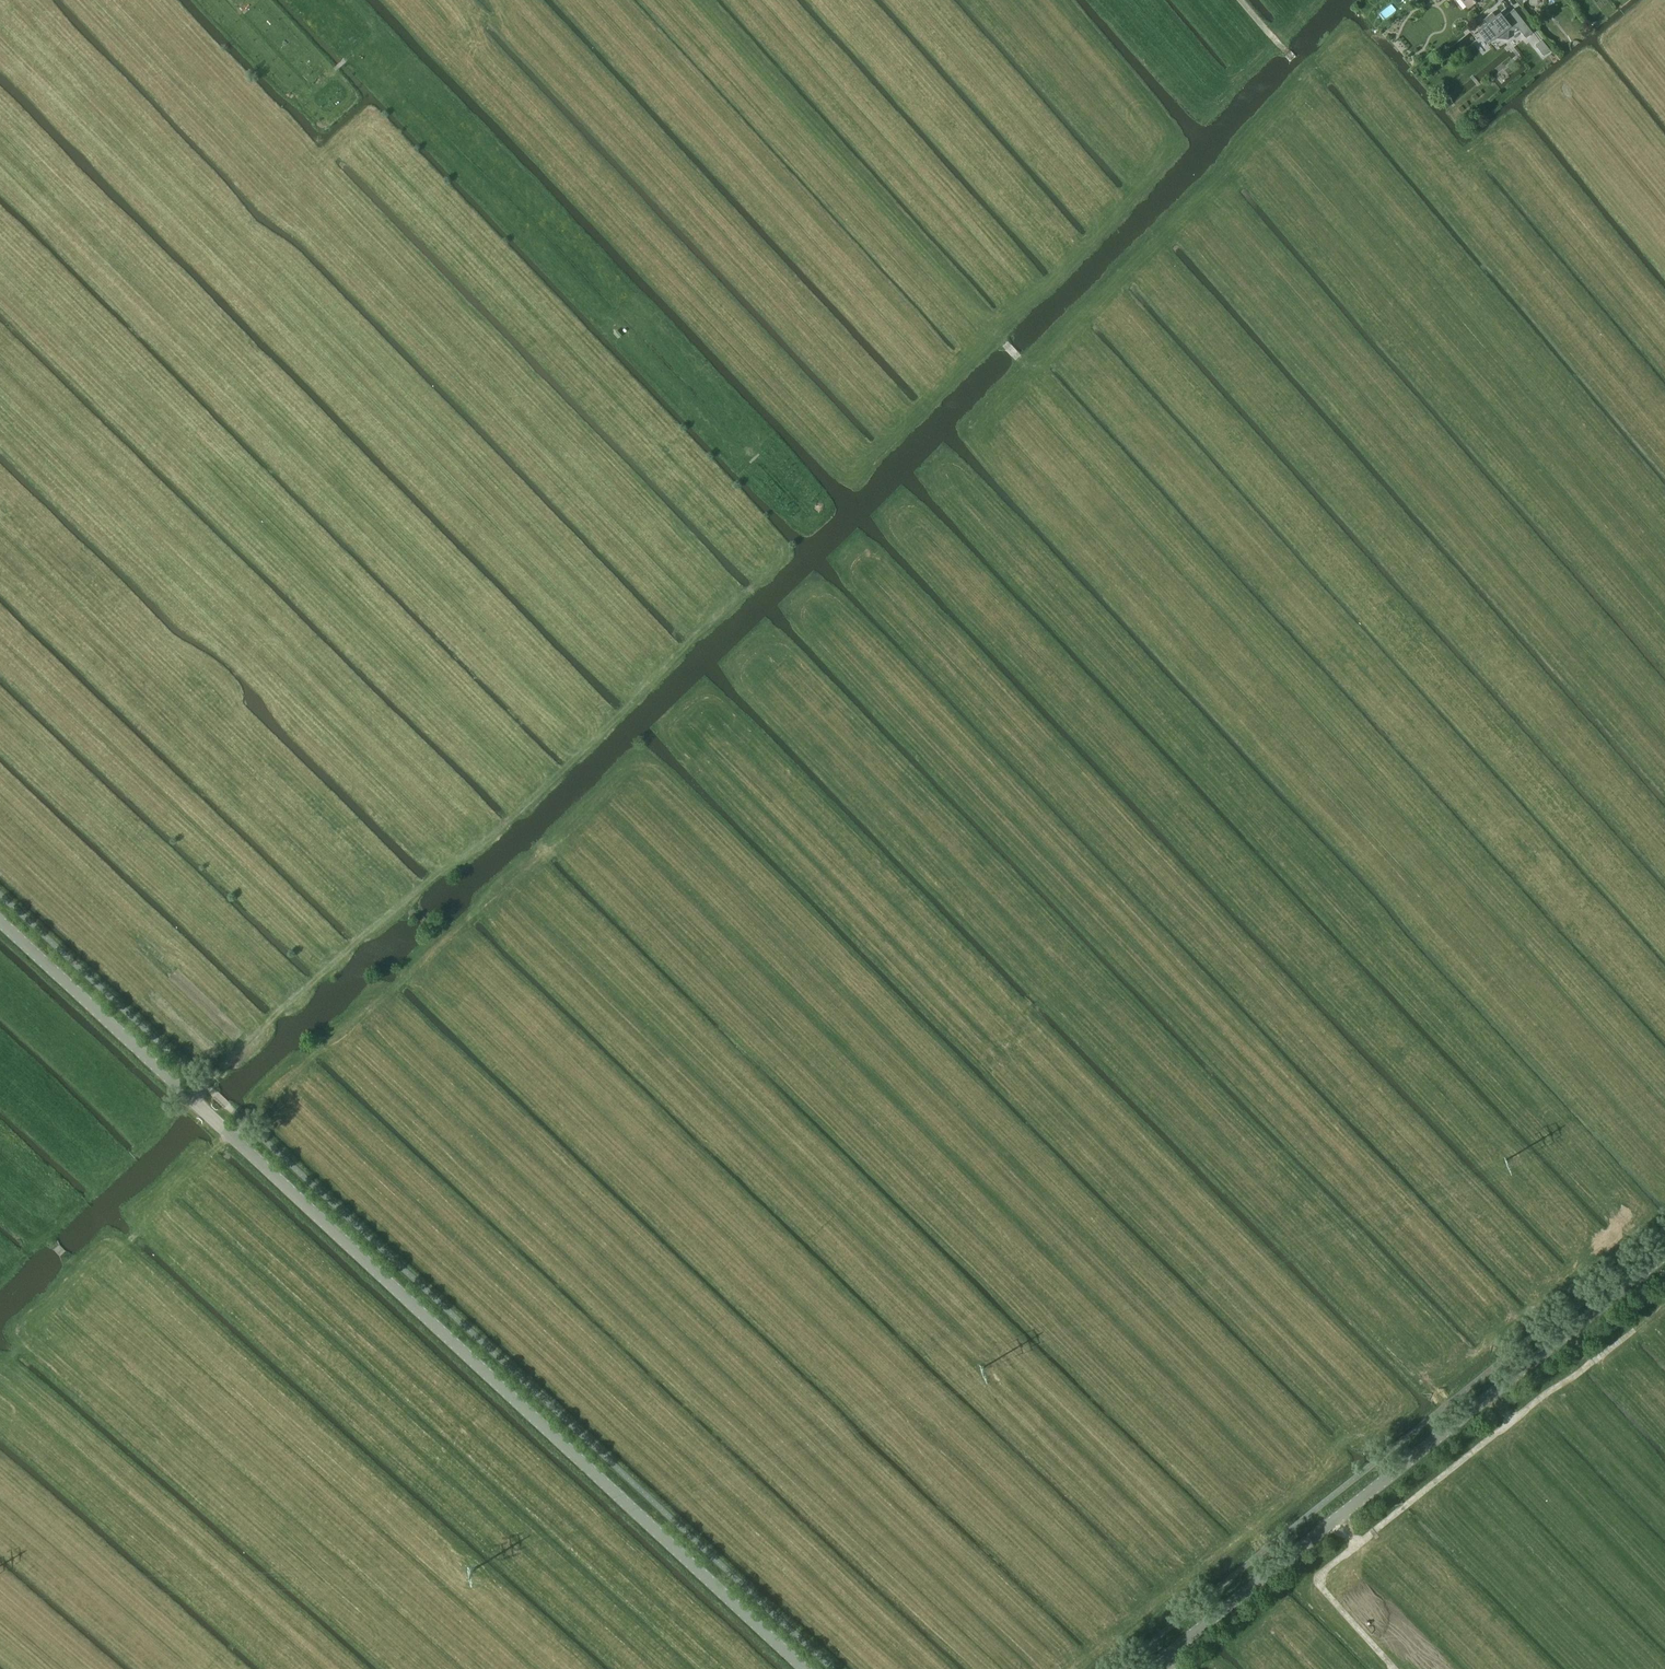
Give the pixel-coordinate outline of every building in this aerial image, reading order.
[(1483,20),(1486,23),(1482,26),(1477,30),(1488,44),(1496,38),(1508,39),(1509,32),(1517,26),(1526,37),(1533,32),(1514,8),(1503,17),(1495,16),(1492,13),(1483,20)] [(1550,50),(1542,39),(1535,44),(1543,55),(1550,50)]
